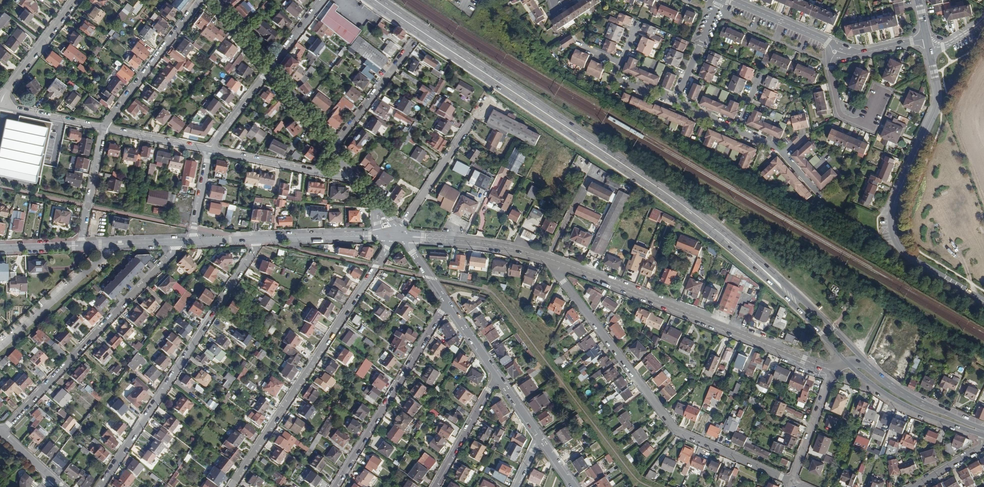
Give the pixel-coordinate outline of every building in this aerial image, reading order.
[(36,8),(33,5),(31,6),(29,4),(32,0),(17,0),(15,2),(25,9),(33,16),(36,12),(35,11),(36,10),(36,8)] [(36,12),(38,9),(32,0),(29,4),(31,6),(33,5),(36,8),(36,10),(35,11),(36,12)] [(100,9),(102,5),(103,5),(107,0),(106,0),(89,0),(88,1),(95,6),(100,9)] [(179,12),(189,0),(176,0),(171,6),(176,10),(179,12)] [(522,2),(525,5),(524,6),(529,13),(532,12),(539,7),(534,0),(533,0),(532,0),(525,0),(522,2)] [(579,3),(585,12),(591,9),(585,0),(584,0),(579,3)] [(596,5),(593,0),(585,0),(591,9),(596,5)] [(644,2),(653,6),(650,12),(654,13),(658,5),(654,3),(656,0),(645,0),(644,2)] [(792,8),(798,10),(803,0),(802,0),(796,0),(792,8)] [(803,0),(798,10),(804,13),(809,3),(803,0)] [(958,8),(960,18),(966,17),(964,6),(963,1),(957,3),(958,8)] [(161,13),(169,19),(176,10),(171,6),(167,2),(163,7),(165,8),(161,13)] [(246,19),(250,15),(241,6),(243,4),(242,2),(239,4),(240,5),(235,9),(243,18),(243,17),(246,19)] [(137,3),(132,12),(137,15),(141,5),(137,3)] [(286,10),(295,18),(302,11),(292,3),(286,10)] [(579,3),(574,7),(580,16),(585,12),(579,3)] [(809,3),(804,13),(811,15),(815,5),(809,3)] [(250,15),(252,13),(243,4),(241,6),(250,15)] [(319,22),(350,45),(360,32),(334,12),(337,7),(333,4),(319,22)] [(667,16),(670,9),(661,5),(661,6),(658,5),(654,13),(658,15),(659,12),(667,16)] [(815,5),(811,15),(817,18),(821,8),(815,5)] [(973,16),(971,5),(964,6),(966,17),(973,16)] [(88,15),(98,23),(105,13),(100,9),(95,6),(88,15)] [(539,7),(532,12),(537,19),(535,21),(537,24),(539,23),(541,21),(545,19),(543,16),(544,15),(539,7)] [(574,7),(568,10),(574,19),(580,16),(574,7)] [(114,20),(120,24),(129,12),(127,10),(123,8),(114,20)] [(821,8),(817,18),(822,20),(827,10),(821,8)] [(951,9),(954,20),(960,18),(958,8),(951,9)] [(27,23),(33,16),(25,9),(19,17),(27,23)] [(670,9),(667,16),(675,20),(674,22),(678,24),(682,15),(678,14),(679,12),(670,9)] [(945,11),(947,21),(954,20),(951,9),(946,10),(945,11)] [(568,10),(563,14),(569,23),(574,19),(568,10)] [(827,10),(822,20),(829,23),(833,13),(827,10)] [(682,15),(678,24),(682,25),(684,19),(693,23),(696,14),(688,11),(685,16),(682,15)] [(8,20),(10,17),(3,12),(0,17),(0,28),(1,29),(7,20),(8,20)] [(194,25),(202,31),(210,22),(212,19),(203,12),(194,25)] [(287,26),(291,22),(280,12),(272,21),(282,29),(285,25),(287,26)] [(529,14),(528,14),(533,22),(535,21),(537,19),(532,12),(529,13),(529,14)] [(622,22),(624,23),(630,25),(634,18),(620,13),(617,20),(610,17),(609,20),(614,23),(617,24),(619,25),(621,25),(622,22)] [(833,13),(829,23),(835,25),(839,15),(833,13)] [(563,14),(557,18),(563,27),(564,26),(565,29),(570,25),(569,23),(563,14)] [(153,27),(162,33),(168,25),(166,24),(167,22),(158,15),(154,21),(156,23),(153,27)] [(890,16),(892,27),(899,25),(897,15),(896,15),(890,16)] [(884,18),(886,28),(892,27),(890,16),(884,18)] [(557,18),(552,21),(554,25),(558,30),(563,27),(557,18)] [(877,19),(880,30),(886,28),(884,18),(877,19)] [(871,21),(873,31),(880,30),(877,19),(871,21)] [(89,34),(92,30),(94,27),(85,20),(79,28),(89,35),(89,34)] [(269,44),(277,34),(262,21),(255,30),(263,36),(262,37),(269,44)] [(865,22),(867,33),(873,31),(871,21),(865,22)] [(221,42),(226,36),(213,26),(214,25),(210,22),(202,31),(201,33),(212,41),(215,37),(221,42)] [(325,33),(328,35),(331,31),(319,22),(312,30),(322,38),(325,33)] [(858,24),(861,34),(867,33),(865,22),(858,24)] [(622,36),(625,29),(618,26),(617,25),(617,24),(614,23),(614,24),(612,23),(609,30),(622,36)] [(645,23),(642,30),(649,33),(650,34),(649,37),(651,38),(652,39),(655,40),(661,42),(662,39),(655,36),(658,29),(645,23)] [(852,25),(854,36),(861,34),(858,24),(852,25)] [(139,34),(147,40),(154,30),(146,25),(139,34)] [(845,27),(848,37),(854,36),(852,25),(845,27)] [(384,33),(385,34),(386,32),(378,26),(377,28),(384,33)] [(400,40),(405,33),(396,27),(393,31),(394,32),(392,34),(400,40)] [(20,43),(26,35),(17,28),(11,37),(20,43)] [(733,40),(736,31),(728,28),(727,29),(724,28),(720,36),(724,38),(725,37),(733,40)] [(622,36),(609,30),(606,37),(608,38),(607,39),(610,41),(611,39),(612,40),(619,43),(622,36)] [(68,41),(75,47),(82,37),(73,31),(70,35),(71,35),(72,36),(70,38),(68,41)] [(736,31),(733,40),(741,44),(741,45),(744,46),(748,38),(745,36),(745,35),(736,31)] [(572,35),(560,42),(565,48),(569,46),(570,45),(576,41),(572,35)] [(192,45),(194,43),(185,36),(183,39),(184,39),(192,45)] [(380,69),(388,59),(358,36),(351,46),(380,69)] [(14,52),(20,43),(11,37),(5,45),(14,52)] [(643,37),(640,44),(653,49),(656,42),(655,41),(655,40),(652,39),(652,40),(650,39),(643,37)] [(689,42),(678,37),(673,48),(674,48),(677,49),(678,50),(684,52),(685,49),(686,46),(687,47),(689,42)] [(748,38),(744,46),(748,48),(749,47),(757,50),(760,42),(752,38),(751,39),(748,38)] [(175,51),(185,58),(193,46),(192,45),(184,39),(175,51)] [(315,56),(324,45),(317,39),(308,50),(315,56)] [(610,41),(607,39),(603,50),(614,55),(616,50),(615,50),(616,47),(618,44),(612,41),(610,41)] [(236,49),(225,41),(218,50),(227,57),(228,55),(230,57),(236,49)] [(390,57),(397,47),(390,42),(390,43),(387,41),(385,44),(388,46),(383,52),(390,57)] [(143,60),(149,52),(146,50),(147,49),(138,42),(131,51),(143,60)] [(199,51),(201,48),(194,42),(194,43),(192,45),(193,46),(199,51)] [(303,53),(306,49),(297,42),(294,46),(303,53)] [(760,42),(757,50),(766,54),(763,61),(766,62),(770,53),(767,52),(770,46),(760,42)] [(640,44),(638,50),(644,53),(646,54),(645,56),(648,57),(649,55),(651,56),(653,49),(640,44)] [(63,54),(71,59),(77,50),(70,45),(63,54)] [(94,51),(98,54),(102,49),(98,45),(94,51)] [(380,70),(380,69),(351,46),(350,47),(380,70)] [(421,47),(414,57),(418,59),(421,55),(425,49),(421,47)] [(11,56),(0,48),(0,61),(4,64),(11,56)] [(671,49),(668,55),(681,61),(684,54),(678,51),(676,50),(677,49),(674,48),(673,49),(671,49)] [(583,52),(576,49),(573,56),(573,57),(571,57),(570,59),(571,60),(571,62),(578,65),(584,68),(585,67),(586,68),(588,68),(586,73),(593,75),(600,78),(601,77),(603,77),(601,82),(607,84),(611,75),(605,72),(604,73),(604,75),(602,74),(603,73),(606,66),(599,63),(592,60),(590,63),(589,67),(587,67),(588,64),(586,63),(587,62),(590,55),(583,52)] [(188,61),(173,50),(170,54),(180,62),(175,69),(177,71),(180,73),(184,67),(189,71),(193,65),(188,61)] [(45,59),(56,67),(59,62),(61,59),(62,58),(51,51),(45,59)] [(708,58),(707,62),(712,64),(714,65),(717,66),(719,67),(723,56),(710,51),(708,55),(709,56),(708,58)] [(309,64),(311,66),(317,58),(315,56),(310,52),(306,57),(311,61),(309,64)] [(770,53),(766,62),(770,64),(771,62),(779,66),(783,57),(774,54),(773,55),(770,53)] [(174,68),(175,69),(180,62),(170,54),(169,55),(178,62),(174,68)] [(211,54),(207,58),(213,62),(216,58),(211,54)] [(125,60),(136,68),(141,61),(134,55),(132,58),(128,56),(125,60)] [(237,64),(238,65),(244,58),(240,55),(235,62),(237,64)] [(426,55),(422,61),(433,69),(437,63),(426,55)] [(681,61),(668,55),(665,62),(667,63),(667,65),(669,66),(670,64),(672,65),(678,68),(681,61)] [(288,76),(300,61),(299,61),(301,58),(297,56),(293,61),(287,56),(279,66),(279,71),(285,78),(288,76)] [(335,65),(340,58),(341,58),(337,56),(331,64),(331,63),(330,65),(333,68),(335,65)] [(639,60),(631,57),(630,60),(629,63),(628,64),(627,63),(626,65),(625,67),(624,71),(636,76),(637,75),(638,75),(638,77),(644,79),(647,72),(653,59),(646,56),(641,69),(636,67),(639,60)] [(783,57),(779,66),(788,70),(787,71),(791,72),(794,64),(791,62),(791,61),(783,57)] [(891,59),(887,69),(893,71),(897,62),(891,59)] [(408,71),(415,75),(422,65),(415,61),(408,71)] [(660,62),(654,75),(651,82),(657,85),(661,77),(666,65),(660,62)] [(897,62),(893,71),(899,74),(903,64),(897,62)] [(705,63),(702,70),(715,75),(718,68),(716,68),(717,66),(714,65),(713,66),(712,66),(705,63)] [(169,82),(177,71),(175,69),(174,68),(169,64),(166,68),(167,69),(161,76),(169,82)] [(249,75),(252,71),(241,64),(238,69),(240,71),(238,74),(245,78),(248,74),(249,75)] [(794,74),(795,73),(803,76),(807,68),(798,64),(798,65),(794,64),(791,72),(794,74)] [(123,83),(125,85),(134,73),(123,65),(114,76),(115,77),(123,83)] [(754,70),(744,65),(740,76),(741,76),(751,81),(753,76),(752,75),(753,73),(754,70)] [(807,68),(803,76),(812,80),(811,81),(815,83),(819,74),(815,72),(816,71),(811,70),(813,67),(809,65),(808,68),(807,68)] [(312,89),(306,82),(315,70),(310,66),(305,73),(299,82),(296,85),(304,96),(312,89)] [(294,78),(299,82),(305,73),(299,67),(293,75),(295,77),(294,78)] [(857,68),(853,77),(860,80),(864,70),(857,68)] [(440,78),(442,74),(433,69),(431,72),(440,78)] [(887,69),(883,79),(889,81),(893,71),(887,69)] [(702,70),(699,77),(706,79),(708,80),(707,82),(710,83),(710,81),(712,82),(715,75),(702,70)] [(864,70),(860,80),(866,82),(870,73),(864,70)] [(401,75),(412,82),(414,79),(403,71),(401,75)] [(893,71),(889,81),(895,84),(899,74),(893,71)] [(654,75),(647,72),(644,79),(645,80),(644,82),(645,82),(649,84),(650,82),(651,82),(654,75)] [(671,89),(672,86),(673,83),(674,81),(676,78),(677,75),(669,72),(663,86),(671,89)] [(352,82),(361,88),(367,81),(358,74),(352,82)] [(736,76),(734,75),(731,82),(744,87),(747,81),(740,78),(739,77),(739,76),(736,74),(736,76)] [(765,81),(763,85),(773,90),(774,90),(779,80),(768,75),(767,79),(766,81),(765,81)] [(172,84),(169,82),(161,76),(160,76),(152,86),(160,93),(166,85),(169,87),(172,84)] [(121,88),(123,84),(123,83),(115,77),(106,89),(115,96),(117,93),(116,92),(119,88),(120,87),(121,88)] [(235,92),(240,86),(229,77),(224,84),(235,92)] [(853,77),(849,87),(855,90),(860,80),(853,77)] [(58,97),(67,86),(56,78),(48,89),(58,97)] [(32,95),(41,88),(34,79),(25,86),(32,95)] [(433,91),(433,92),(438,94),(445,81),(440,79),(434,89),(433,91)] [(860,80),(855,90),(862,92),(866,82),(860,80)] [(361,88),(362,90),(369,82),(367,81),(361,88)] [(469,98),(474,89),(459,81),(455,89),(461,93),(467,96),(469,98)] [(735,92),(741,94),(744,87),(731,82),(728,89),(730,90),(729,91),(732,92),(733,91),(735,92)] [(703,86),(695,83),(694,86),(692,89),(692,91),(690,94),(689,97),(697,100),(703,86)] [(73,107),(80,98),(74,93),(76,91),(78,87),(75,84),(72,88),(70,91),(72,92),(66,102),(73,107)] [(413,99),(423,106),(433,92),(433,91),(430,89),(427,87),(426,88),(422,85),(419,90),(423,93),(419,99),(414,96),(413,99)] [(228,104),(235,95),(223,87),(216,96),(228,104)] [(346,95),(354,102),(360,94),(352,87),(346,95)] [(150,104),(157,94),(149,88),(146,92),(147,93),(143,99),(150,104)] [(765,88),(763,95),(776,101),(778,94),(777,93),(777,92),(774,90),(774,92),(772,91),(765,88)] [(812,94),(813,98),(815,97),(816,102),(826,100),(824,91),(822,92),(822,88),(812,90),(813,93),(812,94)] [(108,104),(109,105),(115,97),(104,89),(101,93),(104,95),(101,99),(99,103),(100,104),(105,107),(108,104)] [(265,94),(264,93),(261,97),(268,103),(271,99),(272,100),(275,97),(273,96),(273,94),(271,93),(268,90),(265,94)] [(911,90),(907,98),(915,102),(919,94),(911,90)] [(324,111),(330,102),(318,92),(311,101),(324,111)] [(629,95),(625,93),(622,99),(630,103),(638,107),(651,113),(652,112),(659,115),(658,118),(664,121),(665,118),(669,110),(662,107),(662,109),(660,108),(661,107),(655,104),(655,106),(650,104),(649,105),(645,103),(646,102),(641,100),(638,99),(633,96),(629,95)] [(919,94),(915,102),(923,105),(927,97),(919,94)] [(763,95),(760,102),(766,105),(768,106),(767,107),(770,108),(771,107),(773,108),(776,101),(763,95)] [(100,104),(99,103),(90,96),(84,104),(94,112),(100,104)] [(350,110),(353,105),(342,96),(332,110),(334,112),(329,120),(331,122),(329,125),(333,128),(335,125),(338,127),(342,122),(342,121),(343,119),(337,115),(342,108),(344,106),(350,110)] [(387,104),(390,100),(383,96),(381,100),(387,104)] [(704,97),(701,104),(708,107),(711,99),(704,97)] [(404,114),(406,115),(413,104),(404,98),(396,109),(404,114)] [(451,102),(445,98),(435,113),(442,117),(448,122),(451,118),(449,116),(454,108),(449,105),(451,102)] [(907,98),(904,106),(907,108),(912,110),(915,102),(907,98)] [(215,112),(218,108),(221,104),(213,99),(205,110),(212,116),(215,112)] [(717,102),(711,99),(708,107),(708,109),(713,111),(714,110),(717,102)] [(145,114),(149,109),(135,100),(127,110),(134,116),(136,113),(137,114),(140,110),(145,114)] [(266,114),(269,116),(273,112),(276,108),(280,104),(276,100),(264,114),(265,115),(266,114)] [(729,107),(717,102),(714,110),(721,113),(721,111),(723,112),(723,113),(735,118),(736,115),(737,113),(738,111),(737,110),(737,109),(738,106),(740,103),(732,100),(729,107)] [(816,102),(818,108),(814,108),(815,113),(817,112),(818,116),(827,114),(826,110),(828,110),(826,100),(816,102)] [(915,102),(912,110),(920,113),(923,105),(915,102)] [(389,116),(386,114),(390,108),(381,103),(374,113),(387,120),(389,116)] [(406,115),(407,116),(416,104),(414,103),(413,104),(406,115)] [(155,119),(163,125),(172,113),(166,109),(164,111),(162,110),(155,119)] [(669,110),(665,118),(672,121),(676,113),(675,113),(676,111),(670,109),(669,110)] [(494,110),(488,122),(508,132),(535,145),(540,135),(527,129),(528,127),(494,110)] [(763,113),(755,110),(754,113),(752,116),(752,117),(751,116),(750,119),(749,121),(748,124),(760,129),(760,128),(762,128),(761,130),(768,133),(771,125),(765,122),(760,120),(763,113)] [(407,116),(406,115),(404,114),(403,115),(397,111),(392,118),(398,122),(399,121),(407,126),(409,124),(410,125),(414,120),(407,116)] [(776,112),(774,118),(781,120),(782,114),(776,112)] [(682,116),(676,113),(672,121),(669,127),(676,130),(679,123),(685,126),(682,134),(690,137),(691,134),(693,130),(696,123),(692,121),(689,120),(689,119),(684,117),(683,118),(681,117),(682,116)] [(806,113),(799,115),(802,129),(809,127),(807,120),(807,118),(809,118),(808,115),(806,115),(806,113)] [(787,124),(787,125),(791,124),(791,122),(792,122),(793,123),(794,130),(802,129),(799,115),(791,117),(792,118),(789,119),(787,124)] [(179,133),(185,124),(174,116),(168,123),(176,128),(175,130),(179,133)] [(365,129),(375,135),(381,124),(387,127),(389,124),(376,116),(374,119),(373,118),(370,124),(368,123),(365,129)] [(4,121),(0,139),(0,177),(34,184),(35,177),(39,178),(51,123),(19,117),(17,124),(4,121)] [(193,123),(189,120),(182,132),(203,137),(215,123),(207,117),(200,127),(192,125),(193,123)] [(442,117),(434,129),(444,136),(452,124),(448,122),(442,117)] [(892,132),(896,124),(897,121),(898,120),(894,118),(892,123),(888,121),(884,129),(892,132)] [(293,136),(300,130),(296,125),(293,122),(286,128),(293,136)] [(508,132),(488,122),(487,126),(494,129),(504,134),(507,135),(508,132)] [(896,124),(892,132),(900,136),(904,128),(896,124)] [(236,134),(243,139),(249,129),(243,125),(236,134)] [(254,137),(261,142),(267,134),(254,125),(246,136),(247,137),(251,133),(254,135),(251,139),(251,140),(254,137)] [(778,128),(771,125),(768,133),(769,133),(768,135),(773,137),(774,135),(775,135),(778,128)] [(784,131),(778,128),(775,135),(781,138),(784,131)] [(79,143),(81,138),(82,133),(78,132),(79,131),(71,129),(69,138),(74,139),(74,142),(79,143)] [(500,141),(504,134),(494,129),(487,143),(489,144),(487,148),(494,153),(500,141)] [(722,135),(709,129),(708,133),(707,135),(706,137),(707,138),(706,140),(705,144),(704,145),(712,148),(715,141),(720,143),(716,153),(722,155),(726,146),(730,138),(723,135),(723,137),(721,136),(722,135)] [(833,145),(835,141),(839,132),(833,129),(828,139),(831,140),(829,143),(833,145)] [(884,138),(882,144),(887,146),(887,145),(889,140),(892,132),(884,129),(881,137),(884,138)] [(362,147),(361,146),(366,140),(369,141),(371,137),(362,131),(354,141),(353,140),(348,148),(352,151),(352,150),(356,153),(362,147)] [(439,152),(446,142),(432,132),(430,135),(433,137),(431,140),(433,142),(430,146),(439,152)] [(839,132),(835,141),(841,144),(845,134),(839,132)] [(892,132),(889,140),(896,143),(897,144),(900,136),(892,132)] [(400,141),(404,144),(408,137),(408,136),(404,134),(402,138),(400,141)] [(845,134),(841,144),(847,147),(851,137),(845,134)] [(730,138),(726,146),(733,149),(737,141),(736,141),(736,139),(731,137),(730,138)] [(851,137),(847,147),(853,149),(857,139),(851,137)] [(73,152),(87,156),(91,140),(81,138),(79,143),(79,147),(74,146),(73,152)] [(857,139),(853,149),(859,152),(863,142),(857,139)] [(282,156),(286,146),(273,140),(268,149),(282,156)] [(811,142),(810,141),(805,146),(811,152),(816,148),(815,147),(816,146),(815,140),(811,142)] [(743,144),(737,141),(733,149),(729,158),(736,161),(740,151),(745,154),(739,167),(747,171),(748,168),(749,165),(750,163),(751,159),(752,157),(754,157),(755,155),(755,153),(757,150),(745,145),(744,146),(742,145),(743,144)] [(288,148),(293,151),(297,145),(291,142),(288,148)] [(863,142),(859,152),(865,154),(869,144),(863,142)] [(108,155),(117,157),(119,146),(110,145),(108,155)] [(805,146),(805,147),(804,147),(801,150),(799,151),(798,151),(796,152),(795,154),(792,156),(801,166),(802,165),(803,166),(802,167),(807,173),(813,167),(808,162),(805,158),(810,153),(811,152),(805,146)] [(140,157),(151,159),(153,149),(142,147),(140,157)] [(305,156),(310,160),(316,153),(314,152),(316,150),(311,147),(305,156)] [(419,163),(426,153),(417,147),(410,158),(419,163)] [(136,160),(136,157),(138,151),(125,148),(123,159),(136,162),(136,160)] [(470,153),(467,157),(474,162),(481,152),(475,148),(470,154),(470,153)] [(298,160),(301,155),(295,150),(291,156),(298,160)] [(162,163),(168,164),(170,157),(170,154),(157,151),(155,162),(157,162),(156,165),(161,167),(162,163)] [(375,177),(377,173),(381,168),(376,164),(377,163),(372,159),(374,157),(369,154),(361,163),(366,167),(366,168),(370,172),(369,173),(375,177)] [(815,165),(820,160),(816,155),(810,160),(815,165)] [(75,167),(86,170),(89,160),(77,157),(75,167)] [(178,170),(181,171),(183,159),(177,157),(177,159),(174,158),(170,157),(168,164),(168,168),(178,170)] [(764,171),(762,173),(767,180),(773,175),(778,170),(782,174),(777,179),(781,184),(787,179),(793,173),(788,168),(787,169),(786,168),(787,167),(778,157),(775,159),(774,161),(772,162),(773,163),(771,165),(768,167),(767,168),(767,169),(764,171)] [(886,161),(882,170),(891,173),(895,165),(893,164),(895,161),(886,157),(885,160),(886,161)] [(192,178),(194,179),(197,163),(185,161),(181,186),(188,187),(189,182),(191,183),(192,178)] [(219,179),(223,180),(224,174),(225,174),(227,163),(217,161),(215,172),(214,178),(219,179)] [(458,161),(453,169),(466,176),(470,168),(458,161)] [(810,179),(811,177),(812,178),(818,172),(813,167),(807,173),(806,174),(810,179)] [(838,175),(832,169),(822,177),(818,172),(812,178),(822,189),(827,185),(823,180),(828,176),(832,180),(838,175)] [(65,184),(80,187),(83,173),(69,170),(69,173),(67,173),(65,184)] [(871,175),(870,179),(879,183),(881,184),(883,180),(887,182),(891,173),(882,170),(879,178),(871,175)] [(475,171),(469,183),(486,191),(492,179),(475,171)] [(257,186),(259,175),(255,174),(255,173),(251,172),(250,173),(246,172),(244,184),(257,186)] [(258,183),(273,186),(275,176),(260,173),(258,183)] [(388,183),(384,181),(385,178),(377,173),(375,177),(374,179),(378,181),(376,183),(380,186),(382,184),(386,187),(388,183)] [(793,173),(787,179),(792,184),(798,179),(797,178),(799,177),(795,173),(794,174),(793,173)] [(610,176),(606,184),(618,190),(622,182),(610,176)] [(828,176),(823,180),(827,185),(827,184),(829,186),(833,182),(832,180),(828,176)] [(494,190),(489,200),(493,202),(494,201),(500,204),(499,207),(506,210),(514,196),(506,192),(512,181),(505,178),(498,192),(494,190)] [(107,193),(118,195),(120,181),(115,180),(109,179),(108,185),(109,185),(108,187),(107,193)] [(803,184),(798,179),(792,184),(786,189),(791,194),(796,190),(801,195),(806,201),(813,195),(811,193),(808,190),(805,186),(803,184)] [(869,183),(866,192),(875,195),(878,187),(877,186),(879,183),(870,179),(868,183),(869,183)] [(592,182),(588,191),(609,202),(614,193),(614,192),(608,189),(592,182)] [(307,193),(323,195),(324,185),(319,184),(319,183),(314,183),(309,183),(307,193)] [(279,195),(287,196),(289,185),(280,184),(279,195)] [(452,211),(461,193),(445,185),(438,199),(444,202),(441,206),(452,211)] [(532,185),(527,196),(535,199),(540,189),(532,185)] [(209,197),(225,200),(227,189),(211,186),(209,197)] [(330,198),(347,200),(348,189),(332,187),(330,198)] [(397,187),(389,199),(397,204),(401,199),(402,197),(403,197),(406,193),(397,187)] [(147,203),(165,207),(168,194),(150,191),(147,203)] [(288,201),(300,202),(302,193),(297,192),(296,198),(295,198),(289,197),(288,201)] [(861,199),(860,203),(868,207),(870,203),(871,204),(875,195),(866,192),(862,200),(861,199)] [(463,196),(455,213),(470,221),(479,204),(463,196)] [(209,211),(220,214),(222,203),(211,200),(209,211)] [(230,224),(232,210),(235,211),(236,205),(227,204),(225,223),(230,224)] [(579,205),(575,214),(602,226),(604,221),(601,219),(602,216),(579,205)] [(7,218),(9,209),(4,208),(4,207),(0,206),(0,216),(7,218)] [(321,218),(325,218),(326,208),(312,206),(311,211),(310,211),(309,217),(313,217),(312,221),(319,221),(319,218),(321,218)] [(250,218),(260,220),(261,210),(259,210),(258,207),(253,207),(250,218)] [(64,223),(68,224),(70,213),(55,210),(53,221),(57,222),(64,223)] [(274,218),(271,217),(272,212),(261,210),(260,220),(259,221),(274,223),(274,218)] [(514,210),(510,218),(517,222),(521,214),(514,210)] [(349,222),(359,221),(359,211),(349,211),(349,222)] [(652,211),(649,218),(657,221),(660,215),(652,211)] [(541,227),(545,219),(532,212),(528,220),(541,227)] [(329,222),(341,222),(341,213),(329,213),(329,222)] [(13,229),(22,230),(23,221),(20,220),(21,218),(12,216),(9,230),(12,231),(13,229)] [(112,227),(126,230),(128,220),(114,217),(112,227)] [(279,225),(291,225),(291,217),(279,218),(279,225)] [(547,219),(543,227),(553,233),(558,224),(547,219)] [(575,228),(570,239),(588,247),(593,235),(575,228)] [(533,242),(536,235),(525,230),(521,237),(533,242)] [(698,243),(681,236),(676,247),(699,256),(702,246),(697,244),(698,243)] [(599,256),(603,258),(610,242),(609,242),(607,240),(600,254),(599,256)] [(635,254),(630,268),(637,271),(643,257),(646,249),(635,245),(632,253),(635,254)] [(372,253),(371,253),(373,249),(368,247),(363,247),(360,256),(369,260),(370,256),(371,257),(372,253)] [(710,247),(707,251),(715,257),(718,252),(710,247)] [(337,255),(351,258),(354,250),(348,249),(347,251),(338,249),(337,255)] [(600,254),(590,249),(588,254),(597,259),(600,254)] [(403,265),(406,263),(400,253),(395,257),(393,260),(395,263),(403,265)] [(190,257),(186,254),(177,263),(181,266),(181,268),(183,270),(185,270),(188,273),(195,265),(191,261),(188,258),(190,257)] [(213,263),(221,268),(223,265),(225,266),(225,264),(232,264),(231,254),(221,254),(213,263)] [(608,254),(604,264),(618,269),(622,260),(608,254)] [(135,255),(134,256),(135,258),(143,266),(151,258),(149,255),(135,255)] [(450,268),(464,270),(466,256),(458,255),(457,262),(451,262),(450,268)] [(103,292),(111,300),(113,298),(114,297),(120,292),(119,291),(120,290),(123,287),(125,285),(125,286),(130,281),(130,280),(131,279),(135,274),(136,275),(141,269),(142,267),(143,266),(135,258),(133,259),(132,259),(125,266),(126,267),(122,271),(122,270),(114,278),(115,279),(112,282),(111,281),(104,289),(104,290),(103,292)] [(479,267),(487,268),(488,259),(480,258),(479,267)] [(258,270),(270,275),(274,265),(262,260),(258,270)] [(493,270),(506,272),(507,262),(495,260),(493,270)] [(29,273),(47,272),(46,261),(29,262),(29,273)] [(645,261),(641,272),(652,277),(656,265),(645,261)] [(315,274),(314,273),(317,268),(315,266),(316,263),(313,262),(306,272),(313,276),(315,274)] [(514,276),(520,277),(523,266),(511,263),(508,277),(513,278),(514,276)] [(10,273),(10,264),(0,265),(0,283),(3,283),(2,281),(10,281),(10,273)] [(188,273),(189,274),(197,266),(195,265),(188,273)] [(203,275),(213,281),(215,277),(214,276),(215,275),(218,270),(210,265),(203,275)] [(357,279),(362,271),(355,267),(352,272),(349,270),(348,273),(357,279)] [(667,268),(662,281),(670,284),(672,280),(674,281),(677,272),(667,268)] [(737,268),(733,276),(740,279),(737,287),(729,284),(719,309),(729,313),(732,308),(739,289),(743,290),(748,277),(737,268)] [(523,284),(533,288),(539,272),(528,269),(523,284)] [(20,292),(27,291),(27,280),(24,280),(24,279),(23,277),(20,277),(20,276),(16,276),(16,272),(10,273),(10,281),(10,288),(15,288),(15,290),(20,290),(20,292)] [(461,280),(467,282),(469,274),(462,273),(461,280)] [(170,287),(176,281),(166,274),(156,285),(158,286),(157,287),(164,294),(170,287)] [(568,279),(573,287),(579,280),(570,276),(568,279)] [(271,295),(278,284),(267,278),(265,281),(266,282),(261,289),(271,295)] [(336,278),(331,287),(332,287),(343,293),(344,294),(351,281),(346,278),(344,282),(336,278)] [(690,278),(686,289),(694,292),(695,290),(700,292),(703,283),(690,278)] [(170,287),(181,296),(186,290),(176,281),(170,287)] [(406,294),(412,284),(409,281),(402,292),(406,294)] [(91,287),(97,293),(100,290),(94,284),(91,287)] [(375,293),(387,301),(393,292),(382,284),(375,293)] [(534,294),(545,299),(551,287),(546,284),(544,288),(538,285),(534,294)] [(414,299),(420,291),(413,286),(407,294),(414,299)] [(707,286),(703,296),(714,301),(717,294),(718,291),(707,286)] [(327,295),(338,302),(343,293),(332,287),(327,295)] [(591,306),(595,311),(604,296),(600,293),(602,291),(598,290),(597,291),(590,288),(585,295),(594,301),(591,306)] [(208,305),(214,296),(204,289),(198,299),(208,305)] [(181,296),(186,300),(191,294),(186,290),(181,296)] [(400,301),(403,297),(398,293),(395,297),(400,301)] [(411,302),(414,299),(407,294),(406,294),(404,297),(411,302)] [(259,304),(269,310),(275,302),(265,295),(259,304)] [(98,313),(101,310),(109,302),(103,296),(100,300),(98,298),(95,301),(97,303),(92,307),(93,308),(98,313)] [(172,308),(177,312),(186,300),(181,296),(173,307),(172,308)] [(140,305),(149,313),(157,304),(150,297),(146,302),(147,302),(146,304),(145,303),(143,301),(140,305)] [(548,309),(560,314),(566,303),(554,297),(548,309)] [(611,310),(614,311),(618,304),(607,297),(602,304),(605,306),(605,307),(607,308),(606,309),(610,311),(611,310)] [(227,309),(234,313),(240,305),(232,300),(227,309)] [(328,314),(334,305),(326,300),(318,313),(321,314),(327,318),(329,314),(328,314)] [(463,306),(469,314),(474,310),(479,306),(483,302),(481,300),(477,303),(476,303),(474,305),(466,303),(463,306)] [(156,316),(162,320),(172,308),(173,307),(167,302),(156,316)] [(203,310),(203,308),(195,302),(187,312),(192,315),(194,313),(198,316),(200,312),(202,312),(203,310)] [(406,317),(406,316),(408,313),(410,314),(414,309),(406,303),(400,312),(402,313),(402,314),(396,310),(394,313),(404,320),(406,317)] [(128,319),(137,327),(147,315),(135,304),(127,314),(130,316),(128,319)] [(760,305),(755,318),(766,322),(771,310),(760,305)] [(374,314),(382,321),(389,313),(380,306),(374,314)] [(742,306),(740,312),(747,315),(749,309),(742,306)] [(318,313),(309,307),(301,319),(304,321),(313,327),(321,314),(318,313)] [(536,314),(541,317),(545,309),(540,307),(536,314)] [(780,307),(773,325),(783,329),(785,324),(780,322),(785,309),(780,307)] [(84,318),(92,325),(101,315),(98,313),(93,308),(84,318)] [(642,321),(647,323),(651,313),(640,308),(636,316),(643,319),(642,321)] [(581,324),(582,324),(579,320),(580,318),(573,310),(569,313),(569,312),(566,316),(569,319),(567,320),(571,324),(572,323),(573,325),(572,326),(567,330),(569,333),(581,324)] [(609,323),(610,322),(615,315),(615,314),(612,312),(606,321),(609,323)] [(646,324),(660,329),(664,319),(655,315),(655,314),(651,312),(651,313),(647,323),(646,324)] [(481,331),(490,324),(482,314),(473,320),(481,331)] [(66,324),(73,331),(82,322),(78,318),(74,315),(66,324)] [(626,334),(617,322),(619,321),(615,315),(610,322),(612,326),(610,327),(620,340),(626,334)] [(358,326),(360,323),(358,322),(361,318),(356,316),(352,322),(358,326)] [(183,338),(192,328),(179,317),(175,322),(182,328),(177,334),(183,338)] [(313,327),(304,321),(297,331),(308,338),(315,328),(313,327)] [(122,329),(119,332),(123,335),(124,334),(128,338),(135,330),(126,322),(122,326),(124,327),(122,329)] [(268,331),(271,334),(277,326),(274,323),(271,327),(271,326),(268,330),(268,331)] [(452,346),(461,340),(458,336),(461,334),(456,326),(453,328),(449,323),(442,328),(445,332),(444,332),(450,342),(447,343),(443,340),(441,342),(447,347),(450,349),(451,346),(450,346),(452,345),(452,346)] [(575,332),(580,338),(588,332),(581,324),(569,333),(571,335),(575,332)] [(661,338),(677,345),(682,333),(671,327),(671,328),(667,326),(661,338)] [(32,338),(38,345),(45,338),(43,336),(46,334),(40,329),(36,333),(37,333),(32,338)] [(62,345),(62,346),(68,339),(69,340),(73,336),(65,329),(56,339),(57,340),(62,345)] [(259,339),(262,340),(268,331),(268,330),(266,329),(261,336),(259,339)] [(406,340),(411,343),(416,334),(407,329),(406,333),(403,331),(401,335),(396,331),(393,335),(395,337),(404,343),(406,340)] [(491,343),(501,337),(495,329),(486,335),(491,343)] [(802,330),(796,340),(799,341),(805,331),(802,330)] [(236,339),(245,346),(252,337),(243,331),(236,339)] [(341,341),(349,347),(356,337),(349,331),(341,341)] [(119,332),(118,333),(125,340),(128,338),(124,334),(123,335),(119,332)] [(297,343),(298,343),(300,339),(290,332),(283,342),(287,345),(293,349),(297,343)] [(521,344),(524,342),(517,333),(514,335),(521,344)] [(787,333),(785,340),(793,343),(794,339),(795,337),(787,333)] [(114,344),(116,346),(121,340),(116,334),(108,343),(112,347),(114,344)] [(587,352),(597,345),(590,335),(577,344),(582,350),(585,348),(587,352)] [(654,344),(657,347),(661,339),(655,335),(651,340),(655,343),(654,344)] [(216,343),(215,342),(216,341),(210,337),(208,340),(213,344),(214,345),(216,343),(225,350),(230,342),(223,336),(219,340),(218,340),(216,343)] [(406,349),(404,348),(406,344),(404,343),(395,337),(390,345),(394,347),(391,352),(401,358),(406,349)] [(371,349),(374,344),(366,338),(364,341),(369,345),(369,347),(371,349)] [(679,351),(689,355),(695,343),(685,338),(679,351)] [(170,347),(176,352),(182,344),(176,339),(170,347)] [(305,348),(303,347),(306,343),(301,340),(297,346),(303,351),(305,348)] [(431,351),(439,357),(447,347),(441,342),(439,341),(435,347),(434,346),(431,351)] [(630,349),(639,359),(648,351),(639,341),(630,349)] [(61,356),(65,352),(60,348),(55,342),(50,347),(61,356)] [(138,342),(133,347),(135,349),(138,351),(142,345),(138,342)] [(505,366),(513,361),(505,349),(506,348),(502,343),(496,347),(500,352),(499,352),(500,354),(498,355),(505,366)] [(112,358),(110,356),(113,352),(105,344),(97,352),(96,352),(93,355),(102,364),(104,361),(107,363),(112,358)] [(204,354),(212,360),(214,358),(219,362),(226,353),(214,345),(213,344),(208,350),(207,349),(204,354)] [(293,367),(301,356),(294,351),(295,350),(293,349),(287,345),(284,350),(289,353),(288,355),(290,356),(286,362),(288,363),(293,367)] [(722,361),(727,363),(730,355),(731,355),(732,352),(733,352),(734,350),(728,347),(722,361)] [(19,361),(18,360),(23,356),(16,349),(8,357),(15,365),(19,361)] [(253,355),(261,360),(266,352),(261,349),(259,352),(256,351),(253,355)] [(336,360),(344,365),(351,355),(344,349),(341,352),(338,355),(339,356),(336,360)] [(30,360),(37,367),(46,358),(39,351),(30,360)] [(753,371),(754,372),(756,368),(759,370),(763,360),(758,359),(760,354),(755,352),(746,374),(751,376),(753,371)] [(136,366),(137,366),(143,359),(136,353),(135,355),(127,365),(133,370),(136,366)] [(154,362),(162,370),(170,361),(162,354),(154,362)] [(208,364),(211,360),(203,354),(200,357),(197,355),(194,359),(202,365),(204,361),(208,364)] [(393,366),(397,360),(388,354),(381,365),(388,370),(391,367),(392,365),(393,366)] [(467,373),(472,365),(468,363),(466,362),(468,360),(469,358),(461,354),(459,357),(458,357),(453,365),(459,369),(459,368),(467,373)] [(655,374),(662,367),(650,354),(643,360),(646,362),(645,363),(648,368),(649,367),(651,369),(650,369),(655,374)] [(739,366),(743,368),(748,357),(739,354),(735,363),(740,364),(739,366)] [(605,369),(612,363),(606,355),(599,360),(605,369)] [(706,369),(714,373),(720,358),(713,355),(706,369)] [(8,361),(5,357),(0,362),(0,366),(2,367),(8,361)] [(915,357),(909,372),(914,374),(920,359),(915,357)] [(763,369),(767,371),(771,360),(767,358),(763,369)] [(356,374),(363,379),(372,364),(365,359),(356,374)] [(333,371),(335,372),(336,370),(335,369),(337,365),(331,361),(325,370),(331,375),(333,371)] [(514,378),(522,373),(515,361),(506,367),(514,378)] [(887,362),(883,370),(887,372),(886,374),(891,376),(892,374),(896,366),(887,362)] [(89,370),(88,370),(90,367),(85,363),(84,365),(83,365),(71,377),(78,383),(86,375),(85,374),(89,370)] [(290,380),(297,370),(293,367),(288,363),(281,373),(290,380)] [(113,372),(116,374),(121,368),(118,365),(115,368),(114,366),(109,371),(111,374),(113,372)] [(152,382),(161,373),(153,365),(144,376),(148,379),(149,378),(152,382)] [(585,370),(587,369),(583,365),(578,369),(581,374),(577,377),(581,382),(589,376),(585,370)] [(609,382),(620,374),(613,366),(603,374),(609,382)] [(786,382),(787,380),(790,373),(791,372),(778,366),(774,375),(774,376),(786,382)] [(236,379),(240,381),(248,370),(244,367),(242,370),(239,375),(236,379)] [(423,379),(432,386),(440,373),(431,367),(423,379)] [(41,378),(45,374),(38,368),(34,371),(41,378)] [(483,380),(483,379),(485,376),(473,369),(468,378),(479,385),(482,381),(482,382),(483,380)] [(194,379),(204,387),(211,378),(201,370),(194,379)] [(594,381),(603,374),(600,370),(591,377),(594,381)] [(664,388),(669,384),(671,381),(663,371),(654,379),(657,382),(660,386),(662,385),(664,388)] [(327,385),(330,387),(335,380),(325,372),(320,380),(317,378),(314,382),(324,389),(327,385)] [(13,382),(22,390),(25,386),(27,387),(28,385),(30,387),(34,383),(22,373),(13,382)] [(222,386),(229,391),(236,379),(234,377),(229,373),(225,378),(227,379),(222,386)] [(762,392),(767,394),(774,376),(774,375),(769,373),(766,379),(763,378),(759,386),(764,388),(762,392)] [(373,386),(380,391),(387,380),(379,374),(371,385),(373,386)] [(797,390),(803,392),(807,380),(793,374),(790,381),(789,385),(798,388),(797,390)] [(181,382),(188,388),(193,381),(186,375),(181,382)] [(618,386),(620,390),(628,384),(622,376),(612,383),(616,388),(618,386)] [(925,376),(921,386),(931,390),(936,380),(925,376)] [(944,376),(939,386),(947,390),(948,387),(955,390),(959,382),(944,376)] [(143,391),(145,392),(148,388),(136,377),(130,384),(133,387),(135,386),(136,388),(135,389),(133,392),(138,397),(142,392),(143,391)] [(277,391),(282,384),(272,377),(267,384),(277,391)] [(912,378),(909,387),(915,390),(918,383),(920,384),(921,382),(912,378)] [(10,379),(0,389),(1,390),(3,391),(8,397),(12,393),(11,392),(13,390),(14,391),(18,395),(22,390),(13,382),(10,379)] [(253,391),(257,385),(249,379),(245,385),(253,391)] [(527,396),(538,389),(535,385),(534,385),(530,379),(520,386),(527,396)] [(64,388),(68,392),(75,384),(71,380),(69,383),(68,382),(65,384),(66,385),(64,388)] [(811,392),(810,392),(811,387),(812,388),(814,382),(807,380),(803,392),(801,398),(799,398),(798,401),(799,401),(798,406),(804,408),(806,403),(807,404),(811,392)] [(720,389),(722,384),(715,381),(713,386),(717,387),(716,388),(720,389)] [(274,396),(277,391),(267,384),(265,382),(262,386),(264,387),(264,389),(274,396)] [(411,392),(421,399),(429,388),(421,382),(418,386),(416,389),(415,388),(414,387),(411,392)] [(729,394),(736,397),(741,385),(738,383),(734,392),(731,391),(729,394)] [(669,401),(677,394),(669,384),(664,388),(662,390),(660,392),(669,401)] [(319,393),(316,392),(318,389),(311,385),(303,397),(312,403),(319,393)] [(370,406),(374,400),(380,391),(373,386),(371,390),(368,388),(367,388),(364,392),(365,393),(367,395),(363,401),(370,406)] [(470,401),(474,395),(463,386),(455,396),(466,404),(469,400),(470,401)] [(712,397),(719,400),(723,392),(711,386),(704,402),(707,404),(709,399),(711,400),(712,397)] [(968,386),(965,395),(970,397),(975,400),(979,391),(968,386)] [(54,400),(62,407),(71,396),(62,388),(58,393),(59,393),(54,400)] [(624,398),(626,401),(634,396),(628,388),(619,394),(616,397),(618,400),(622,397),(623,399),(624,398)] [(98,401),(101,398),(94,391),(91,394),(98,401)] [(125,398),(131,403),(136,398),(138,397),(133,392),(131,391),(125,398)] [(608,402),(616,397),(619,394),(617,391),(612,395),(611,394),(606,398),(608,402)] [(739,399),(748,402),(751,396),(742,392),(739,399)] [(221,400),(224,403),(230,395),(227,393),(221,400)] [(530,402),(537,413),(550,403),(543,393),(530,402)] [(838,394),(832,411),(841,415),(848,398),(838,394)] [(192,405),(193,404),(183,396),(182,398),(192,405)] [(16,405),(16,404),(9,397),(6,400),(13,408),(13,407),(14,408),(17,406),(16,405)] [(173,407),(174,408),(182,398),(181,397),(173,407)] [(257,411),(261,415),(269,403),(261,397),(252,408),(257,411)] [(189,409),(192,405),(182,398),(174,408),(181,414),(186,407),(189,409)] [(412,398),(404,408),(415,416),(423,405),(412,398)] [(121,416),(129,407),(119,399),(112,408),(121,416)] [(209,399),(205,405),(213,410),(217,404),(209,399)] [(860,400),(856,410),(866,413),(868,409),(870,404),(860,400)] [(506,416),(510,413),(501,401),(492,408),(500,420),(502,423),(508,419),(506,416)] [(772,413),(781,417),(786,405),(777,401),(772,413)] [(306,420),(314,409),(305,402),(297,414),(306,420)] [(675,411),(684,415),(687,407),(678,403),(677,405),(676,405),(674,408),(676,409),(675,411)] [(975,416),(983,420),(983,408),(983,407),(983,405),(981,403),(980,406),(975,416)] [(352,414),(361,421),(369,410),(361,404),(357,411),(355,410),(354,410),(352,414)] [(614,410),(616,413),(625,407),(623,404),(614,410)] [(689,417),(696,421),(700,411),(688,406),(687,407),(684,416),(689,418),(689,417)] [(45,417),(47,414),(39,407),(32,415),(34,416),(37,419),(34,422),(30,427),(33,429),(43,418),(39,415),(41,413),(45,417)] [(801,418),(803,414),(787,407),(785,411),(801,418)] [(63,428),(72,435),(79,425),(77,423),(70,431),(68,429),(75,421),(61,408),(57,412),(68,422),(63,428)] [(877,412),(868,409),(866,413),(864,417),(863,420),(873,424),(874,420),(878,421),(880,415),(876,414),(877,412)] [(739,417),(741,418),(744,412),(740,410),(738,414),(737,414),(736,416),(739,417)] [(251,419),(259,426),(265,418),(261,415),(257,411),(255,414),(252,413),(251,415),(253,416),(251,419)] [(545,425),(552,420),(546,411),(539,416),(545,425)] [(629,420),(627,418),(630,416),(626,411),(618,418),(623,425),(629,420)] [(396,425),(405,431),(414,419),(404,412),(402,416),(398,420),(395,424),(396,425)] [(446,417),(456,424),(462,414),(458,412),(454,417),(448,413),(446,417)] [(579,426),(584,422),(578,414),(573,417),(579,426)] [(163,425),(172,432),(179,422),(171,416),(168,421),(167,422),(166,421),(163,425)] [(735,433),(738,427),(741,418),(739,417),(738,420),(730,416),(728,420),(725,428),(735,433)] [(829,416),(825,425),(831,427),(834,421),(836,422),(837,419),(829,416)] [(304,423),(297,418),(295,421),(290,417),(284,426),(297,434),(304,423)] [(332,427),(334,423),(328,418),(325,422),(332,427)] [(897,419),(893,430),(901,433),(903,434),(907,423),(897,419)] [(111,428),(119,435),(126,427),(119,420),(111,428)] [(347,429),(355,434),(360,425),(352,420),(347,429)] [(630,432),(635,428),(632,425),(629,420),(623,425),(613,432),(615,435),(623,429),(624,430),(625,430),(627,428),(630,432)] [(796,436),(798,431),(801,425),(790,420),(786,429),(784,428),(782,431),(796,436)] [(329,431),(332,427),(325,422),(323,426),(329,431)] [(419,431),(422,433),(427,425),(424,423),(420,429),(419,431)] [(249,438),(255,431),(246,424),(243,427),(241,425),(237,430),(240,432),(241,431),(249,438)] [(440,434),(449,440),(455,430),(446,424),(440,434)] [(708,433),(717,438),(721,430),(722,430),(723,427),(724,425),(722,424),(719,429),(711,425),(708,433)] [(72,435),(73,437),(82,427),(79,425),(72,435)] [(171,433),(172,432),(163,425),(162,426),(171,433)] [(388,436),(397,443),(406,432),(405,431),(396,425),(388,436)] [(488,436),(490,436),(494,429),(487,425),(483,433),(482,432),(479,438),(485,442),(488,436)] [(322,436),(325,438),(329,431),(323,426),(318,433),(322,436)] [(168,434),(169,433),(162,427),(157,433),(156,432),(153,436),(156,438),(161,443),(163,441),(166,444),(172,437),(168,434)] [(500,442),(503,436),(505,431),(501,429),(498,427),(492,438),(500,442)] [(565,444),(574,438),(566,427),(557,433),(565,444)] [(640,444),(649,438),(641,427),(632,434),(640,444)] [(748,437),(743,435),(744,432),(740,430),(741,428),(738,427),(735,433),(732,442),(744,447),(746,442),(748,437)] [(44,436),(42,435),(45,432),(40,428),(38,430),(35,428),(30,435),(35,440),(34,441),(38,444),(44,436)] [(108,429),(102,436),(106,440),(111,436),(112,437),(114,435),(108,429)] [(331,439),(343,448),(350,438),(338,429),(331,439)] [(875,429),(871,437),(882,441),(886,433),(875,429)] [(227,441),(236,448),(244,437),(235,430),(227,441)] [(281,438),(278,436),(274,443),(282,449),(283,448),(284,449),(288,452),(297,439),(285,431),(282,436),(281,438)] [(929,431),(926,439),(935,443),(939,435),(929,431)] [(515,443),(523,448),(528,440),(521,436),(522,435),(517,432),(512,442),(515,443)] [(309,448),(313,451),(322,436),(318,433),(309,448)] [(445,446),(448,441),(439,434),(435,439),(433,437),(431,438),(428,441),(429,444),(440,453),(445,446)] [(911,438),(912,437),(904,434),(900,444),(914,449),(917,441),(911,438)] [(945,450),(948,456),(970,443),(970,440),(956,434),(952,443),(947,441),(943,444),(945,450)] [(783,444),(793,449),(797,439),(787,435),(783,444)] [(819,435),(814,450),(825,454),(831,439),(819,435)] [(104,443),(111,450),(118,442),(112,437),(111,436),(106,440),(104,443)] [(870,441),(857,436),(854,445),(867,450),(870,441)] [(156,454),(157,455),(164,445),(161,443),(156,438),(152,443),(153,444),(151,446),(149,449),(151,450),(156,454)] [(240,456),(239,456),(241,452),(236,448),(227,441),(225,440),(222,445),(229,449),(225,455),(223,456),(224,456),(233,463),(236,459),(237,460),(240,456)] [(589,443),(593,451),(599,449),(595,440),(589,443)] [(891,440),(886,455),(895,453),(899,443),(897,443),(891,440)] [(49,458),(58,448),(49,441),(41,451),(49,458)] [(379,450),(389,457),(395,449),(385,441),(379,450)] [(484,454),(483,454),(487,447),(476,441),(473,448),(475,449),(471,456),(481,461),(484,454)] [(578,448),(579,448),(576,443),(575,444),(573,441),(570,443),(578,455),(581,453),(578,448)] [(648,457),(655,449),(648,442),(640,450),(648,457)] [(782,455),(784,450),(783,450),(785,446),(775,442),(771,450),(782,455)] [(522,451),(523,448),(515,443),(509,454),(507,458),(515,462),(517,459),(519,456),(520,456),(522,451)] [(757,455),(760,448),(751,444),(747,443),(744,449),(757,455)] [(693,460),(691,459),(695,450),(685,445),(679,459),(688,463),(686,468),(685,467),(682,473),(687,476),(693,460)] [(87,454),(89,451),(83,446),(81,449),(87,454)] [(110,455),(100,447),(98,450),(94,447),(90,451),(103,462),(110,455)] [(271,458),(282,466),(289,456),(277,447),(274,452),(275,453),(271,458)] [(326,457),(334,463),(341,453),(333,447),(326,457)] [(767,459),(769,455),(763,453),(764,450),(760,448),(757,455),(767,459)] [(921,453),(924,463),(929,461),(929,463),(938,460),(934,449),(921,453)] [(141,458),(149,463),(155,456),(150,451),(148,450),(141,458)] [(62,468),(68,460),(57,452),(51,460),(62,468)] [(432,466),(436,461),(426,453),(419,462),(429,470),(432,466)] [(629,453),(626,455),(631,463),(634,460),(629,453)] [(310,465),(319,471),(326,460),(317,454),(310,465)] [(234,464),(233,463),(224,456),(216,468),(224,474),(227,471),(230,466),(231,467),(234,464)] [(377,470),(382,461),(374,456),(367,467),(372,471),(374,469),(377,470)] [(696,465),(704,469),(708,460),(700,456),(696,465)] [(826,456),(824,461),(831,464),(833,459),(826,456)] [(580,473),(593,465),(587,457),(584,459),(582,457),(573,463),(580,473)] [(661,468),(673,473),(677,462),(666,457),(661,468)] [(127,467),(137,475),(143,466),(134,458),(127,467)] [(601,475),(598,471),(595,467),(599,464),(600,465),(605,462),(602,459),(593,465),(594,466),(588,470),(592,475),(595,479),(601,475)] [(889,465),(890,471),(891,475),(895,474),(895,473),(896,473),(896,474),(900,473),(897,459),(896,459),(889,461),(890,465),(889,465)] [(176,472),(178,473),(186,462),(183,460),(179,466),(176,472)] [(813,464),(810,472),(820,475),(824,464),(813,460),(812,464),(813,464)] [(899,465),(902,474),(905,473),(906,474),(914,471),(914,470),(917,469),(914,460),(899,465)] [(975,476),(983,471),(983,469),(980,460),(969,466),(975,476)] [(708,468),(718,473),(721,465),(713,461),(711,465),(710,464),(708,468)] [(424,481),(422,479),(429,470),(419,462),(412,471),(413,472),(411,477),(421,484),(424,481)] [(75,478),(79,480),(84,472),(85,471),(82,469),(81,470),(70,463),(64,472),(69,475),(70,476),(69,477),(73,480),(75,478)] [(470,477),(472,478),(475,472),(463,465),(461,469),(460,468),(458,473),(459,473),(457,477),(467,483),(470,477)] [(500,473),(509,477),(513,469),(504,465),(500,473)] [(214,466),(207,476),(219,485),(226,475),(224,474),(216,468),(214,466)] [(729,482),(732,475),(733,472),(723,468),(719,478),(729,482)] [(836,468),(834,474),(840,476),(842,471),(836,468)] [(975,483),(968,468),(959,472),(966,486),(967,486),(975,483)] [(363,484),(368,486),(375,476),(366,469),(363,474),(361,477),(359,475),(357,479),(355,483),(361,486),(363,484)] [(530,480),(540,485),(545,475),(535,469),(533,472),(532,471),(530,474),(532,475),(530,480)] [(135,477),(125,470),(117,481),(126,486),(127,486),(135,477)] [(655,479),(658,474),(650,470),(648,475),(655,479)] [(844,470),(840,480),(846,482),(848,483),(847,484),(853,486),(857,475),(844,470)] [(281,486),(286,478),(275,471),(273,475),(277,479),(275,482),(281,486)] [(93,479),(84,472),(79,480),(77,483),(81,485),(80,486),(88,486),(93,479)] [(174,486),(178,481),(175,478),(178,474),(178,473),(176,472),(169,482),(174,486)] [(313,486),(316,486),(321,479),(312,472),(305,481),(313,486)] [(29,483),(32,480),(25,473),(21,477),(19,477),(18,481),(19,482),(20,486),(29,486),(29,483)] [(502,481),(504,478),(495,473),(493,476),(502,481)] [(263,481),(253,474),(247,483),(253,486),(259,486),(263,481)] [(612,486),(619,481),(614,474),(611,476),(612,478),(608,481),(607,482),(609,485),(610,484),(612,486)] [(219,485),(207,476),(206,478),(218,486),(219,485)] [(944,486),(959,486),(960,486),(955,476),(944,482),(944,481),(941,483),(944,486)] [(867,486),(876,486),(877,486),(882,486),(884,482),(871,477),(867,486)]
